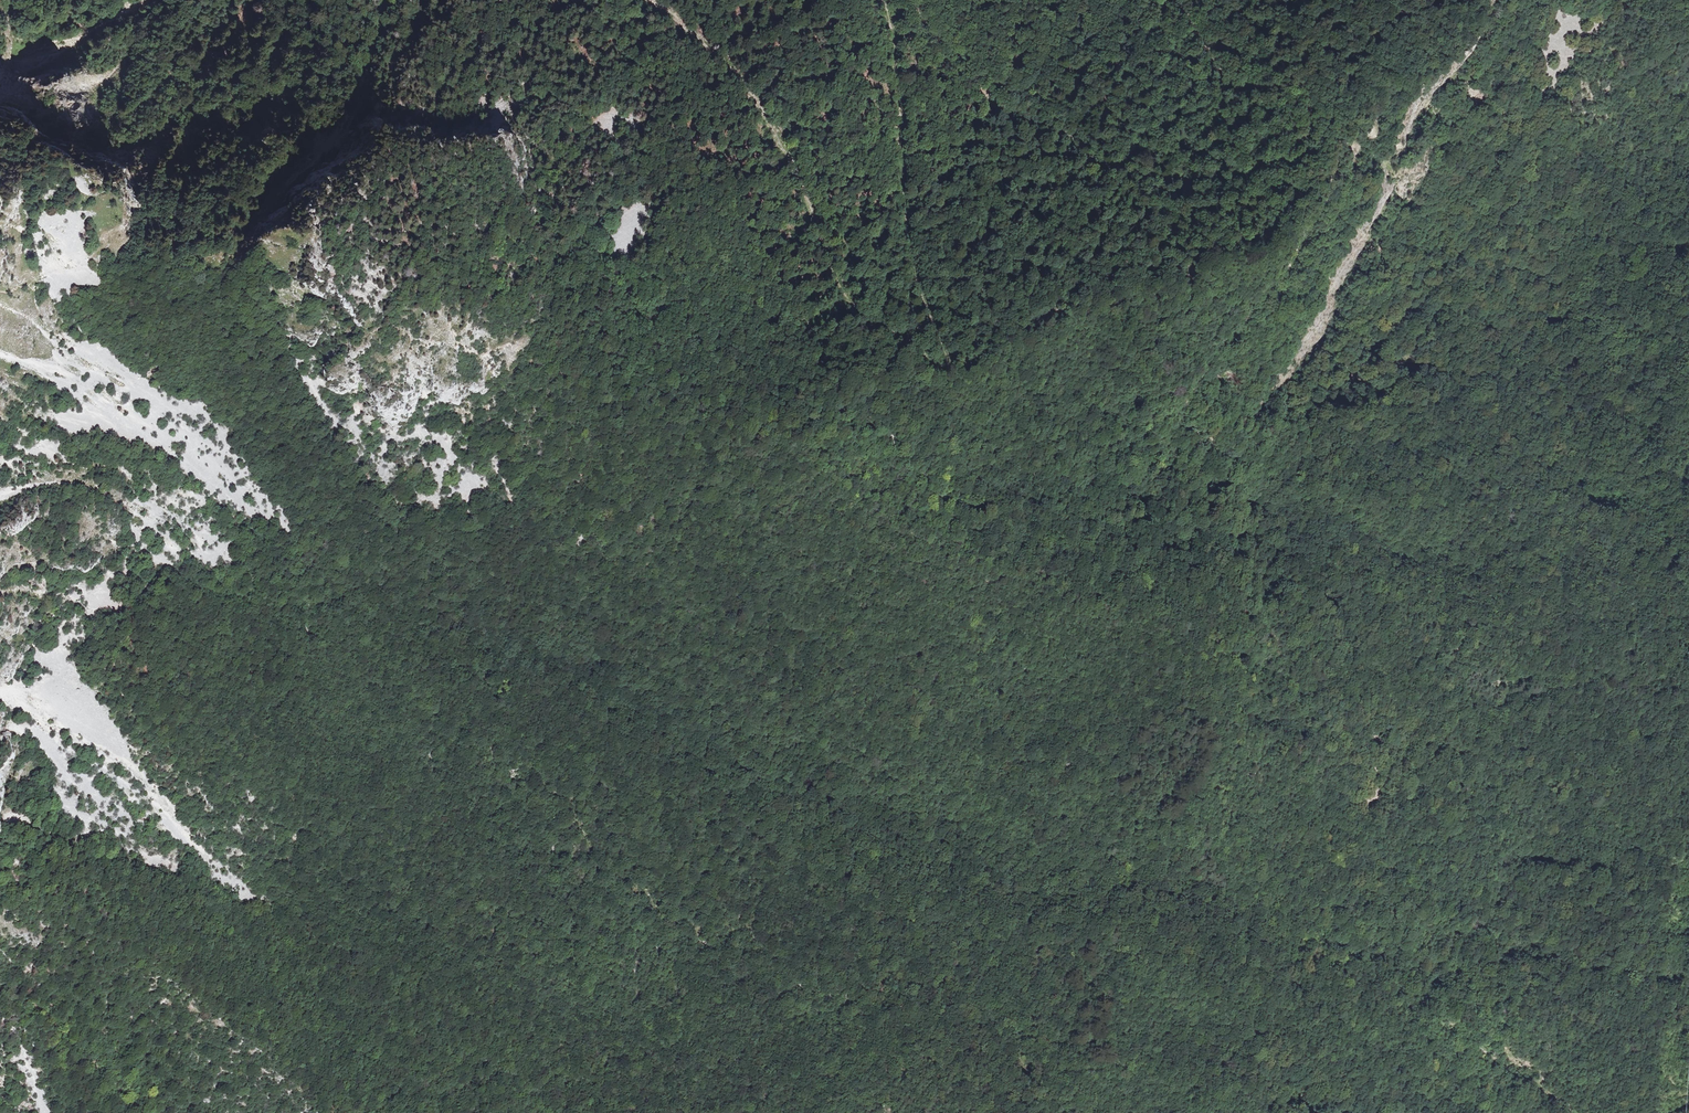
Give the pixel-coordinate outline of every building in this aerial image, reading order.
[(460,9),(464,1),(463,0),(455,0),(452,5),(460,9)]
